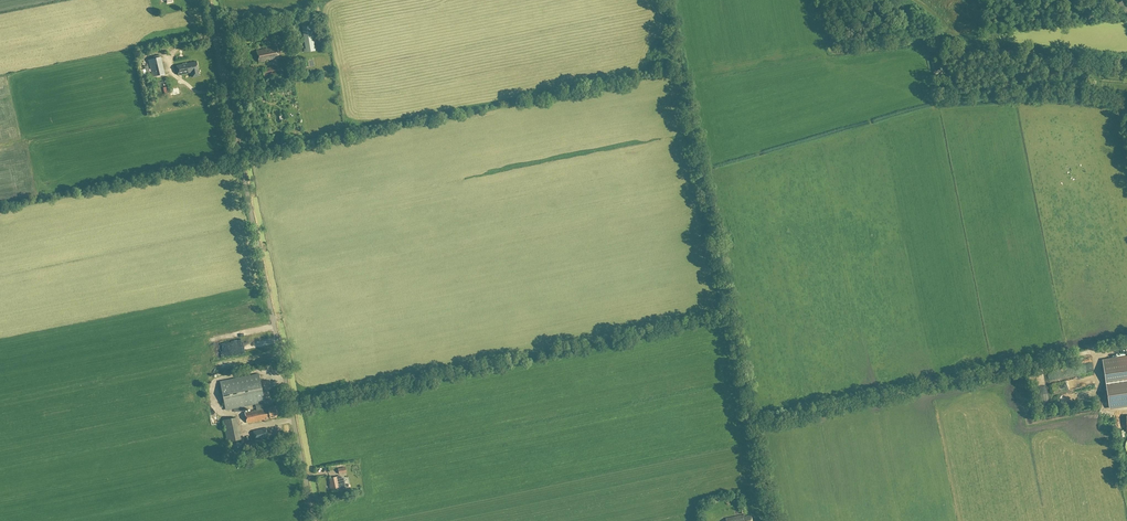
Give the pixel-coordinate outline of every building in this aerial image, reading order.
[(311,23),(302,25),(306,52),(315,50),(311,23)] [(259,62),(265,61),(265,60),(269,59),(269,60),(278,58),(276,47),(256,51),(259,62)] [(186,63),(176,65),(178,75),(188,73),(186,63)] [(277,65),(262,68),(263,77),(279,73),(277,65)] [(162,66),(151,69),(153,77),(164,74),(162,66)] [(1102,359),(1106,388),(1109,410),(1126,407),(1126,355),(1102,359)] [(264,402),(259,374),(220,381),(225,409),(255,404),(256,410),(245,412),(247,423),(276,417),(276,415),(275,408),(274,406),(265,408),(263,402),(264,402)] [(266,428),(253,431),(255,440),(268,437),(266,428)] [(329,478),(331,484),(330,484),(331,490),(339,488),(339,490),(346,489),(344,478),(342,478),(341,476),(337,477),(329,478)]
